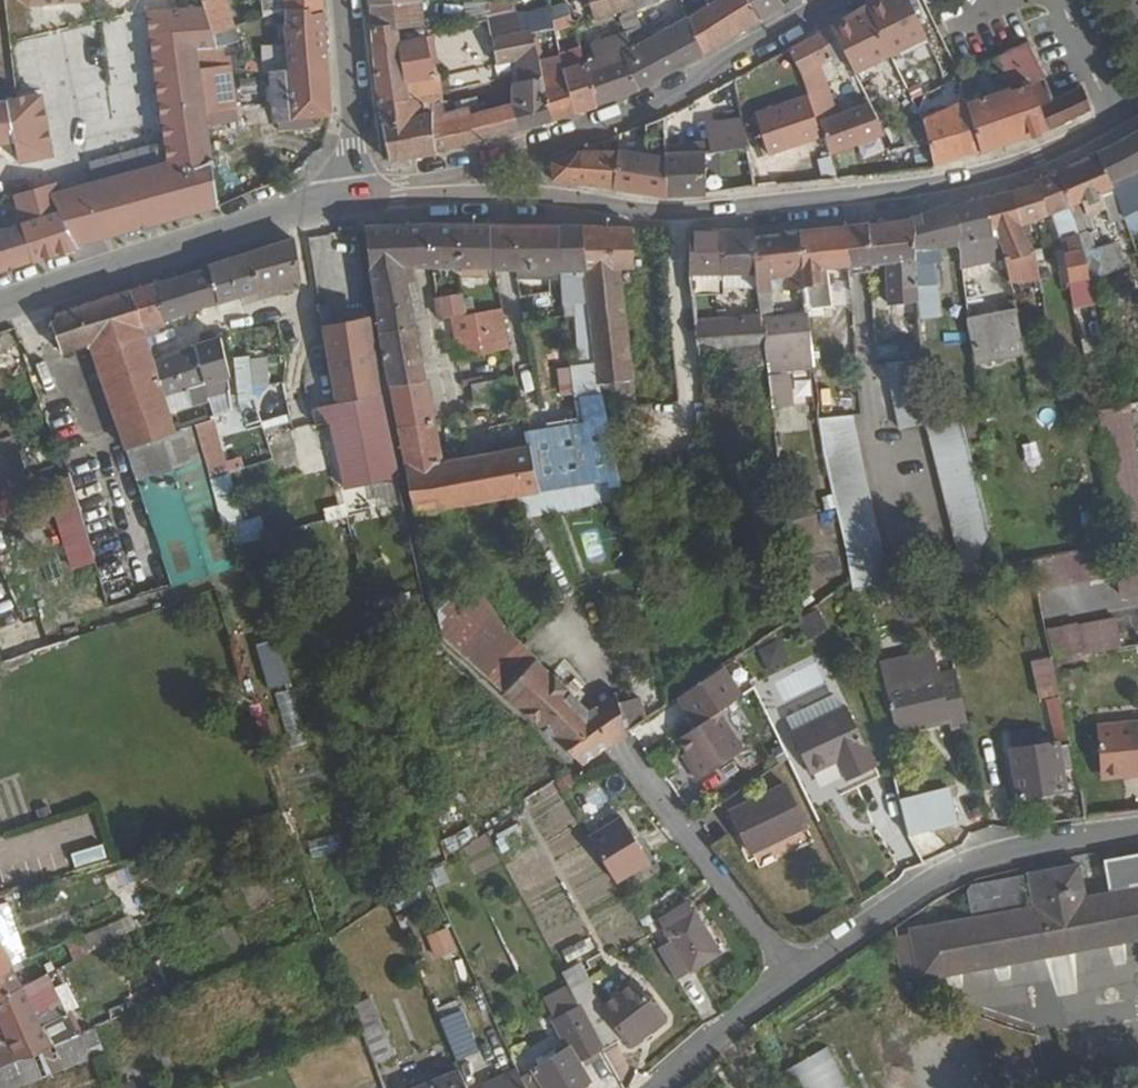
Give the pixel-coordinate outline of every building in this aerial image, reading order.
[(208,36),(226,31),(217,0),(196,0),(199,9),(208,36)] [(284,17),(285,17),(321,14),(320,0),(283,0),(284,17)] [(372,26),(397,24),(398,34),(422,30),(420,0),(370,0),(372,26)] [(463,3),(465,17),(512,10),(511,0),(484,0),(463,3)] [(569,2),(567,3),(573,25),(585,22),(596,18),(618,10),(627,33),(632,49),(642,44),(647,42),(635,8),(632,0),(569,0),(569,2)] [(658,0),(632,0),(635,8),(658,0)] [(688,16),(706,5),(704,0),(682,0),(684,5),(688,16)] [(701,56),(758,21),(745,0),(715,0),(706,5),(688,16),(701,56)] [(758,21),(781,7),(776,0),(745,0),(758,21)] [(883,4),(870,12),(867,7),(831,28),(844,53),(857,77),(927,41),(908,0),(881,0),(883,4)] [(867,7),(870,12),(883,4),(881,0),(879,0),(867,7)] [(550,8),(555,28),(557,37),(562,35),(561,30),(573,25),(567,3),(550,8)] [(702,57),(701,56),(688,16),(684,5),(682,6),(687,20),(668,30),(666,26),(654,32),(657,37),(647,42),(642,44),(632,49),(622,52),(637,90),(702,57)] [(516,15),(520,28),(526,27),(529,35),(555,28),(550,8),(549,6),(516,14),(516,15)] [(154,51),(167,164),(168,171),(208,165),(206,151),(203,126),(202,123),(202,115),(197,73),(193,44),(210,42),(208,36),(199,9),(157,14),(162,49),(154,51)] [(284,17),(286,64),(287,76),(270,77),(273,124),(274,134),(310,131),(309,121),(327,119),(321,14),(285,17),(284,17)] [(579,47),(584,66),(597,61),(592,45),(585,22),(573,25),(579,47)] [(372,26),(378,103),(402,101),(400,69),(398,44),(398,34),(397,24),(372,26)] [(511,59),(510,106),(518,131),(553,122),(544,85),(537,54),(529,35),(526,27),(520,28),(527,57),(511,59)] [(465,37),(469,66),(511,59),(527,57),(520,28),(465,37)] [(529,35),(537,54),(559,48),(557,37),(555,28),(529,35)] [(818,35),(831,60),(844,53),(831,28),(818,35)] [(592,45),(597,61),(622,52),(632,49),(627,33),(592,45)] [(816,122),(840,114),(822,65),(831,60),(818,35),(788,52),(798,69),(806,96),(816,122)] [(398,44),(400,69),(434,65),(430,40),(398,44)] [(987,62),(993,74),(1011,81),(1014,89),(987,99),(973,69),(959,76),(968,106),(981,154),(1040,134),(1090,108),(1081,87),(1078,88),(1051,98),(1026,43),(987,62)] [(567,79),(575,114),(595,108),(595,104),(584,66),(579,47),(561,53),(567,79)] [(584,66),(595,104),(637,90),(622,52),(597,61),(584,66)] [(269,65),(270,77),(287,76),(286,64),(269,65)] [(197,73),(202,115),(202,123),(203,126),(236,122),(234,105),(229,70),(197,73)] [(544,85),(553,122),(575,114),(567,79),(544,85)] [(806,96),(759,112),(774,153),(821,137),(816,122),(806,96)] [(383,123),(389,162),(435,156),(434,151),(465,147),(518,131),(510,106),(459,116),(459,112),(430,117),(427,97),(402,101),(378,103),(380,122),(383,123)] [(16,145),(43,140),(34,99),(0,105),(0,148),(16,145)] [(830,163),(837,182),(855,179),(848,151),(886,134),(870,104),(840,114),(816,122),(821,137),(830,163)] [(924,122),(930,146),(935,166),(981,154),(968,106),(924,122)] [(665,146),(665,119),(647,126),(644,158),(665,161),(665,156),(665,146)] [(712,143),(714,151),(747,145),(742,120),(709,125),(712,143)] [(1109,186),(1115,199),(1127,231),(1137,226),(1137,129),(1132,132),(1097,152),(1109,186)] [(553,164),(552,182),(612,189),(618,154),(622,136),(583,152),(553,164)] [(20,226),(29,261),(74,247),(58,213),(56,198),(43,140),(16,145),(21,166),(30,163),(34,177),(24,180),(25,196),(14,199),(20,226)] [(665,146),(665,156),(691,155),(703,153),(714,151),(712,143),(665,146)] [(1057,174),(1067,210),(1079,204),(1087,214),(1102,205),(1097,191),(1109,186),(1097,152),(1057,174)] [(665,161),(666,197),(703,196),(703,153),(691,155),(665,156),(665,161)] [(618,154),(612,189),(666,197),(665,161),(644,158),(618,154)] [(805,165),(806,184),(837,182),(830,163),(805,165)] [(110,181),(127,232),(214,208),(208,165),(168,171),(167,164),(110,181)] [(1034,185),(1044,216),(1050,214),(1057,234),(1062,233),(1068,252),(1060,254),(1067,281),(1087,275),(1076,237),(1067,210),(1057,174),(1056,171),(1033,180),(1034,185)] [(85,189),(104,239),(127,232),(110,181),(85,189)] [(1011,191),(1019,226),(1021,237),(1029,233),(1026,222),(1044,216),(1034,185),(1011,191)] [(1097,191),(1102,205),(1115,199),(1109,186),(1097,191)] [(58,213),(74,247),(104,239),(85,189),(56,198),(58,213)] [(980,200),(989,231),(987,232),(996,259),(1006,291),(1033,284),(1026,256),(1015,259),(1008,230),(1019,226),(1011,191),(980,200)] [(949,210),(956,244),(956,248),(956,255),(956,262),(957,269),(996,259),(987,232),(989,231),(980,200),(949,210)] [(1067,210),(1076,237),(1092,231),(1087,215),(1087,214),(1079,204),(1067,210)] [(910,220),(918,292),(936,290),(934,266),(941,265),(937,249),(956,244),(949,210),(948,207),(910,217),(910,220)] [(848,228),(850,269),(868,267),(877,266),(914,259),(910,220),(848,228)] [(370,268),(379,335),(386,371),(390,393),(399,444),(416,514),(523,496),(534,494),(525,449),(436,464),(402,268),(491,267),(488,224),(414,226),(364,231),(370,268)] [(488,224),(491,267),(556,269),(554,226),(488,224)] [(29,261),(20,226),(0,233),(0,271),(29,261)] [(554,226),(556,269),(570,270),(573,302),(576,302),(584,366),(566,368),(569,399),(578,399),(600,396),(597,384),(580,228),(570,227),(554,226)] [(1008,230),(1015,259),(1026,256),(1021,237),(1019,226),(1008,230)] [(580,228),(597,384),(630,381),(618,285),(614,267),(630,266),(630,230),(580,228)] [(798,235),(803,287),(803,295),(829,292),(826,271),(850,269),(848,228),(798,235)] [(689,236),(688,276),(722,275),(756,270),(754,239),(754,232),(689,230),(689,236)] [(1076,237),(1087,275),(1087,276),(1123,268),(1117,243),(1097,247),(1092,231),(1076,237)] [(754,239),(756,270),(757,285),(759,317),(763,352),(807,345),(805,316),(774,322),(769,279),(784,277),(786,289),(803,287),(798,235),(798,232),(754,239)] [(307,238),(312,265),(325,263),(321,236),(307,238)] [(246,255),(256,290),(274,285),(276,291),(290,287),(289,281),(298,279),(291,240),(246,255)] [(1026,256),(1033,284),(1034,288),(1059,281),(1062,280),(1053,248),(1048,250),(1026,256)] [(228,261),(239,298),(257,292),(256,290),(246,255),(228,261)] [(914,259),(877,266),(878,275),(887,274),(889,305),(919,302),(918,292),(914,259)] [(207,270),(217,304),(239,298),(228,261),(207,268),(207,270)] [(180,278),(190,313),(217,304),(207,270),(180,278)] [(722,275),(724,290),(757,285),(756,270),(722,275)] [(149,288),(160,322),(190,313),(180,278),(149,288)] [(289,281),(290,287),(299,286),(298,279),(289,281)] [(259,300),(277,296),(276,291),(274,285),(256,290),(257,292),(259,300)] [(129,294),(142,338),(149,335),(147,329),(161,324),(160,322),(149,288),(129,294)] [(54,316),(51,328),(60,355),(91,345),(172,582),(232,562),(207,472),(192,422),(171,428),(162,402),(152,368),(142,338),(129,294),(63,314),(54,316)] [(458,295),(433,300),(437,321),(463,316),(458,295)] [(965,318),(975,364),(1021,353),(1016,335),(1010,308),(965,318)] [(499,309),(472,314),(477,336),(503,331),(502,327),(499,309)] [(451,318),(455,340),(477,336),(472,314),(463,316),(451,318)] [(695,328),(699,357),(719,354),(721,370),(764,363),(763,352),(759,317),(695,328)] [(323,329),(336,404),(381,395),(378,384),(372,350),(369,322),(323,329)] [(921,324),(923,348),(940,346),(937,323),(921,324)] [(26,366),(13,330),(0,334),(0,375),(26,366)] [(455,340),(447,341),(451,362),(489,356),(489,354),(507,351),(503,331),(477,336),(455,340)] [(191,349),(202,389),(226,381),(229,380),(218,340),(190,346),(191,349)] [(1081,349),(1083,357),(1090,355),(1088,347),(1081,349)] [(152,368),(162,402),(202,389),(191,349),(171,356),(152,368)] [(267,387),(264,360),(250,361),(252,389),(267,387)] [(927,391),(924,360),(892,363),(895,398),(894,398),(897,429),(925,427),(966,573),(1002,567),(960,417),(931,424),(927,391)] [(235,362),(238,405),(251,402),(247,361),(235,362)] [(512,381),(500,382),(503,398),(515,396),(512,381)] [(600,396),(603,409),(633,406),(630,381),(597,384),(600,396)] [(500,382),(469,388),(472,404),(503,398),(500,382)] [(282,397),(286,415),(291,434),(314,427),(302,389),(282,397)] [(313,409),(337,492),(338,493),(399,478),(381,395),(336,404),(329,406),(313,409)] [(525,449),(534,494),(617,481),(603,409),(600,396),(578,399),(582,428),(523,434),(525,449)] [(1128,408),(1100,415),(1097,415),(1098,421),(1129,416),(1128,408)] [(259,423),(269,455),(271,463),(297,455),(291,434),(286,415),(259,423)] [(1117,548),(1125,602),(1137,599),(1137,477),(1129,416),(1098,421),(1117,548)] [(851,579),(854,592),(888,586),(876,531),(868,498),(847,418),(818,417),(826,465),(851,579)] [(1,492),(23,484),(2,420),(0,421),(0,488),(1,492)] [(1038,438),(1020,440),(1024,474),(1042,472),(1038,438)] [(523,496),(525,517),(541,515),(622,501),(617,481),(534,494),(523,496)] [(239,544),(259,541),(255,518),(235,522),(239,544)] [(1112,548),(1032,562),(1039,594),(1117,582),(1112,548)] [(872,613),(887,681),(939,670),(940,679),(958,675),(946,620),(931,624),(926,601),(872,613)] [(476,605),(444,638),(504,692),(534,658),(476,605)] [(815,608),(797,620),(808,638),(826,627),(815,608)] [(1047,634),(1053,664),(1124,650),(1118,620),(1047,634)] [(266,688),(289,682),(277,638),(254,645),(266,688)] [(504,692),(583,763),(632,726),(633,725),(619,690),(598,707),(587,707),(534,658),(504,692)] [(795,730),(846,708),(838,692),(788,714),(795,730)] [(1049,701),(1057,744),(1070,743),(1059,692),(1053,693),(1055,700),(1049,701)] [(678,734),(687,748),(693,756),(688,759),(699,776),(746,746),(720,707),(678,734)] [(793,731),(815,780),(843,766),(852,788),(880,775),(848,707),(846,708),(795,730),(793,731)] [(1103,774),(1137,769),(1137,770),(1137,723),(1097,727),(1103,774)] [(1012,733),(1014,750),(1043,746),(1040,730),(1012,733)] [(1015,773),(1019,798),(1066,792),(1062,769),(1060,762),(1057,744),(1043,746),(1014,750),(1012,751),(1015,773)] [(683,751),(688,759),(693,756),(687,748),(683,751)] [(895,776),(909,832),(955,821),(942,766),(895,776)] [(1103,780),(1137,776),(1137,770),(1137,769),(1103,774),(1103,780)] [(731,809),(750,851),(805,826),(786,784),(731,809)] [(73,866),(105,858),(102,844),(69,852),(73,866)] [(621,854),(607,864),(614,875),(628,867),(621,854)] [(1034,910),(912,931),(921,979),(1137,939),(1137,857),(1110,862),(1115,893),(1085,898),(1080,865),(1028,875),(1034,910)] [(116,869),(140,925),(149,921),(126,865),(116,869)] [(614,875),(626,895),(641,887),(628,867),(614,875)] [(660,933),(685,973),(716,955),(712,948),(693,915),(660,933)] [(429,959),(455,953),(449,928),(424,934),(429,959)] [(65,939),(74,959),(85,952),(83,948),(77,934),(65,939)] [(13,965),(12,962),(0,937),(0,971),(13,965)] [(567,962),(593,949),(588,939),(562,951),(567,962)] [(23,986),(13,965),(0,971),(0,999),(23,986)] [(538,1087),(577,1087),(588,1081),(578,1064),(620,1037),(608,1019),(580,965),(560,975),(575,1004),(550,1019),(566,1047),(552,1056),(550,1051),(539,1059),(541,1063),(528,1073),(538,1087)] [(0,999),(0,1019),(12,1045),(0,1050),(0,1065),(1,1067),(5,1065),(52,1046),(42,1026),(69,1012),(47,973),(23,986),(0,999)] [(130,1009),(157,998),(151,983),(124,994),(130,1009)] [(608,1019),(620,1037),(621,1037),(628,1045),(676,1009),(656,983),(608,1019)] [(374,997),(354,1002),(370,1062),(390,1057),(374,997)] [(436,1016),(454,1058),(474,1050),(457,1007),(436,1016)] [(831,1047),(786,1067),(795,1087),(848,1087),(831,1047)] [(11,1079),(14,1087),(16,1087),(40,1078),(31,1055),(5,1065),(11,1079)] [(0,1067),(0,1083),(11,1079),(5,1065),(1,1067),(0,1067)] [(483,1087),(524,1087),(515,1069),(482,1084),(483,1087)] [(459,1071),(418,1087),(466,1087),(459,1071)]
